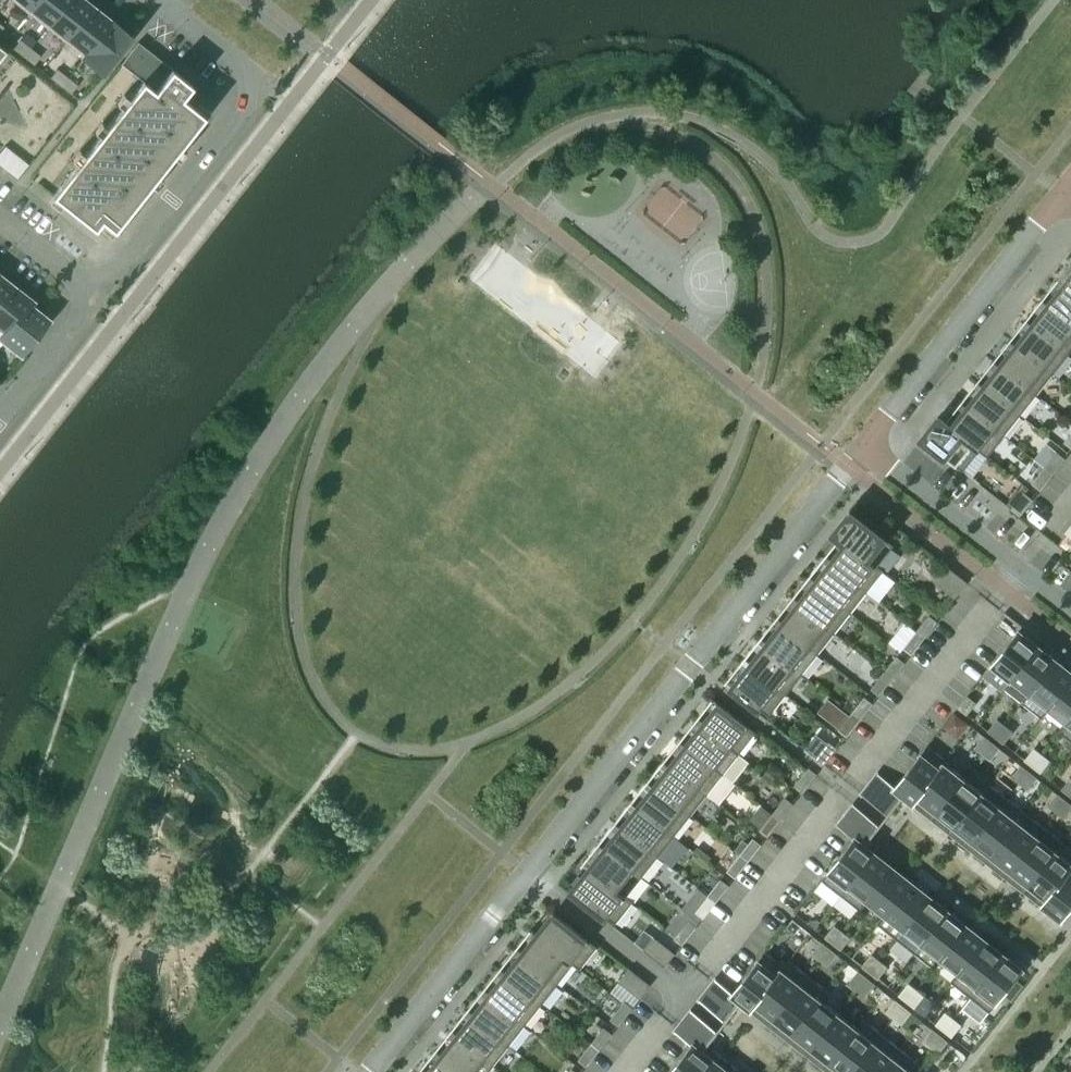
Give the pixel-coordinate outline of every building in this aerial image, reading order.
[(28,13),(38,0),(11,0),(28,13)] [(28,13),(47,28),(68,0),(38,0),(28,13)] [(47,28),(65,42),(93,6),(85,0),(68,0),(47,28)] [(93,6),(65,42),(83,57),(112,21),(93,6)] [(112,21),(83,57),(103,72),(131,36),(112,21)] [(20,40),(13,49),(24,57),(30,48),(20,40)] [(143,81),(53,195),(95,228),(102,220),(114,230),(205,115),(182,97),(192,85),(138,42),(121,63),(143,81)] [(30,48),(24,57),(34,65),(40,56),(30,48)] [(57,69),(50,78),(61,86),(67,77),(57,69)] [(67,77),(61,86),(71,94),(77,85),(67,77)] [(0,152),(0,166),(17,180),(29,164),(5,145),(0,152)] [(1058,278),(1070,289),(1070,262),(1058,278)] [(13,286),(0,275),(0,302),(13,286)] [(1058,278),(1042,299),(1070,322),(1070,289),(1058,278)] [(0,302),(0,327),(6,332),(29,304),(32,300),(13,286),(0,302)] [(1042,299),(1026,319),(1069,354),(1070,351),(1070,322),(1042,299)] [(6,332),(0,339),(20,354),(28,344),(29,344),(43,326),(48,319),(29,304),(6,332)] [(1069,354),(1026,319),(1009,340),(1053,374),(1069,354)] [(1053,374),(1009,340),(993,360),(1036,395),(1053,374)] [(1036,395),(993,360),(977,381),(1020,415),(1036,395)] [(1020,415),(977,381),(961,401),(1004,436),(1020,415)] [(1004,436),(961,401),(945,421),(939,416),(938,417),(988,456),(1004,436)] [(988,456),(938,417),(922,438),(963,471),(979,450),(987,457),(988,456)] [(1052,473),(1064,458),(1057,453),(1045,468),(1052,473)] [(1040,488),(1052,473),(1045,468),(1033,483),(1040,488)] [(1020,514),(1032,499),(1025,494),(1013,509),(1020,514)] [(893,545),(850,511),(833,533),(839,538),(882,572),(883,571),(877,566),(893,545)] [(882,572),(839,538),(823,559),(866,593),(882,572)] [(866,593),(823,559),(807,579),(850,613),(866,593)] [(850,613),(807,579),(790,600),(834,634),(850,613)] [(834,634),(790,600),(774,620),(817,654),(834,634)] [(923,638),(936,622),(929,617),(916,632),(923,638)] [(817,654),(774,620),(758,641),(801,675),(817,654)] [(1011,680),(1038,646),(1018,630),(991,664),(1011,680)] [(912,652),(923,638),(916,632),(905,646),(912,652)] [(801,675),(758,641),(742,661),(785,695),(801,675)] [(1023,703),(1056,660),(1038,646),(1011,680),(1028,694),(1022,702),(1023,703)] [(891,679),(903,663),(896,658),(884,673),(891,679)] [(1070,679),(1070,672),(1056,660),(1023,703),(1041,717),(1070,679)] [(785,695),(742,661),(726,682),(769,716),(785,695)] [(880,693),(891,679),(884,673),(873,688),(880,693)] [(1070,717),(1070,679),(1041,717),(1042,718),(1049,709),(1065,723),(1059,731),(1059,732),(1070,717)] [(966,714),(975,702),(968,696),(959,708),(966,714)] [(756,733),(713,698),(696,720),(739,754),(756,733)] [(859,720),(871,704),(864,699),(852,714),(859,720)] [(848,734),(859,720),(852,714),(840,728),(848,734)] [(1059,732),(1070,741),(1070,717),(1059,732)] [(739,754),(696,720),(679,741),(722,775),(723,774),(715,767),(730,748),(738,755),(739,754)] [(996,737),(1005,725),(998,720),(988,731),(996,737)] [(1003,743),(1012,731),(1005,725),(996,737),(1003,743)] [(982,753),(992,742),(984,736),(975,748),(982,753)] [(722,775),(679,741),(663,761),(706,795),(722,775)] [(990,759),(999,748),(992,742),(982,753),(990,759)] [(824,764),(836,749),(828,744),(817,759),(824,764)] [(913,803),(947,761),(927,746),(895,787),(878,773),(862,794),(889,815),(904,797),(913,803)] [(1033,766),(1042,754),(1034,749),(1025,760),(1033,766)] [(1040,772),(1049,760),(1042,754),(1033,766),(1040,772)] [(706,795),(663,761),(647,782),(690,816),(706,795)] [(936,812),(963,778),(946,764),(948,761),(947,761),(913,803),(914,804),(919,798),(936,812)] [(1019,782),(1028,771),(1021,765),(1012,777),(1019,782)] [(804,790),(815,775),(808,769),(796,784),(804,790)] [(1027,788),(1036,777),(1028,771),(1019,782),(1027,788)] [(955,826),(982,792),(963,778),(936,812),(955,826)] [(1070,793),(1070,778),(1062,789),(1069,795),(1070,793)] [(690,816),(647,782),(631,802),(674,836),(690,816)] [(973,841),(1007,798),(1006,798),(1000,806),(982,792),(955,826),(973,841)] [(1056,812),(1065,800),(1058,794),(1049,806),(1056,812)] [(992,856),(1025,813),(1007,798),(973,841),(992,856)] [(780,820),(792,805),(785,799),(773,814),(780,820)] [(1070,808),(1070,805),(1065,800),(1056,812),(1064,818),(1070,808)] [(674,836),(631,802),(615,823),(658,857),(674,836)] [(841,895),(874,852),(866,845),(881,826),(853,805),(837,825),(854,838),(822,880),(841,895)] [(1010,870),(1044,827),(1025,813),(992,856),(1010,870)] [(768,834),(780,820),(773,814),(761,829),(768,834)] [(658,857),(615,823),(598,843),(642,877),(658,857)] [(1029,885),(1056,850),(1038,836),(1045,828),(1044,827),(1010,870),(1029,885)] [(748,861),(760,846),(752,840),(740,855),(748,861)] [(642,877),(598,843),(582,864),(632,903),(633,902),(626,897),(642,877)] [(1070,869),(1070,862),(1056,850),(1029,885),(1046,899),(1042,905),(1070,869)] [(859,909),(893,867),(874,852),(841,895),(859,909)] [(736,875),(748,861),(740,855),(729,870),(736,875)] [(632,903),(582,864),(588,869),(572,890),(616,924),(632,903)] [(878,924),(912,881),(893,867),(859,909),(860,910),(867,902),(884,915),(877,923),(878,924)] [(1070,909),(1070,872),(1070,871),(1070,869),(1042,905),(1062,921),(1070,909)] [(715,902),(727,887),(720,881),(708,896),(715,902)] [(896,939),(930,896),(912,881),(878,924),(896,939)] [(704,916),(715,902),(708,896),(697,911),(704,916)] [(915,953),(948,910),(930,896),(896,939),(915,953)] [(933,968),(967,925),(948,910),(915,953),(933,968)] [(597,947),(554,913),(538,933),(531,928),(531,929),(580,968),(597,947)] [(683,943),(695,928),(688,922),(676,937),(683,943)] [(952,982),(985,939),(967,925),(933,968),(934,968),(941,960),(958,973),(951,982),(952,982)] [(833,943),(842,931),(835,926),(826,937),(833,943)] [(580,968),(531,929),(515,949),(558,983),(573,964),(580,969),(580,968)] [(841,949),(850,937),(842,931),(833,943),(841,949)] [(674,953),(654,937),(644,950),(665,966),(674,953)] [(970,997),(1004,954),(985,939),(952,982),(970,997)] [(820,960),(829,948),(822,942),(813,954),(820,960)] [(827,965),(836,954),(829,948),(820,960),(827,965)] [(558,983),(515,949),(499,970),(542,1004),(558,983)] [(755,1004),(789,961),(788,960),(783,966),(765,952),(732,993),(715,980),(714,982),(699,1000),(727,1022),(742,1003),(751,1010),(756,1004),(755,1004)] [(1021,985),(1015,980),(1023,969),(1004,954),(970,997),(990,1012),(1005,993),(1011,998),(1021,985)] [(870,972),(879,960),(872,955),(863,966),(870,972)] [(877,978),(887,966),(879,960),(870,972),(877,978)] [(774,1018),(808,975),(789,961),(755,1004),(756,1004),(774,1018)] [(650,985),(629,969),(619,981),(640,998),(650,985)] [(542,1004),(499,970),(482,990),(525,1024),(542,1004)] [(857,989),(866,977),(859,971),(850,983),(857,989)] [(792,1033),(826,990),(808,975),(774,1018),(792,1033)] [(864,994),(873,983),(866,977),(857,989),(864,994)] [(907,1001),(916,990),(909,984),(900,995),(907,1001)] [(525,1024),(482,990),(466,1011),(509,1045),(525,1024)] [(811,1047),(838,1013),(820,999),(827,991),(826,990),(792,1033),(811,1047)] [(914,1007),(923,995),(916,990),(907,1001),(914,1007)] [(894,1018),(903,1006),(896,1000),(887,1012),(894,1018)] [(619,1024),(631,1009),(624,1003),(612,1018),(619,1024)] [(901,1023),(910,1012),(903,1006),(894,1018),(901,1023)] [(509,1045),(466,1011),(450,1031),(493,1066),(509,1045)] [(712,1058),(703,1051),(718,1032),(691,1011),(677,1028),(675,1031),(692,1044),(670,1071),(701,1071),(712,1058)] [(829,1062),(863,1019),(862,1018),(855,1027),(838,1013),(811,1047),(829,1062)] [(944,1030),(953,1019),(946,1013),(937,1024),(944,1030)] [(881,1034),(863,1019),(829,1062),(842,1071),(851,1071),(881,1034)] [(951,1036),(960,1024),(953,1019),(944,1030),(951,1036)] [(599,1049),(610,1035),(603,1029),(592,1044),(599,1049)] [(931,1047),(940,1035),(933,1030),(923,1041),(931,1047)] [(450,1031),(434,1052),(459,1071),(488,1071),(493,1066),(450,1031)] [(900,1048),(881,1034),(851,1071),(881,1071),(900,1048)] [(938,1053),(947,1041),(940,1035),(931,1047),(938,1053)] [(587,1064),(599,1049),(592,1044),(580,1059),(587,1064)] [(918,1063),(900,1048),(881,1071),(911,1071),(918,1063)] [(434,1052),(418,1071),(459,1071),(434,1052)] [(712,1058),(701,1071),(730,1071),(712,1058)] [(915,1070),(919,1063),(918,1063),(911,1071),(918,1071),(915,1070)]
